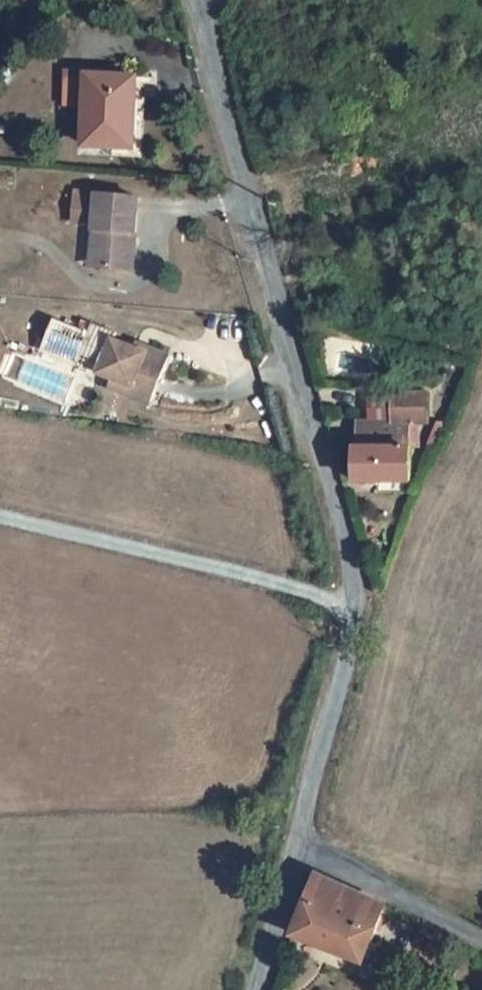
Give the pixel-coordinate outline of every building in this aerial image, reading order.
[(55,76),(76,74),(80,114),(130,108),(123,40),(73,46),(73,47),(52,49),(55,76)] [(113,166),(70,167),(71,238),(115,236),(113,166)] [(157,374),(174,323),(156,318),(152,329),(132,322),(115,316),(118,306),(92,297),(83,325),(122,339),(118,348),(137,353),(133,366),(157,374)] [(122,339),(83,325),(80,336),(118,348),(122,339)] [(118,348),(114,360),(133,366),(137,353),(118,348)] [(414,416),(430,416),(447,416),(447,392),(414,392),(414,416)] [(430,416),(414,416),(394,417),(379,415),(376,475),(428,477),(430,416)] [(387,904),(318,876),(294,934),(364,963),(387,904)]
